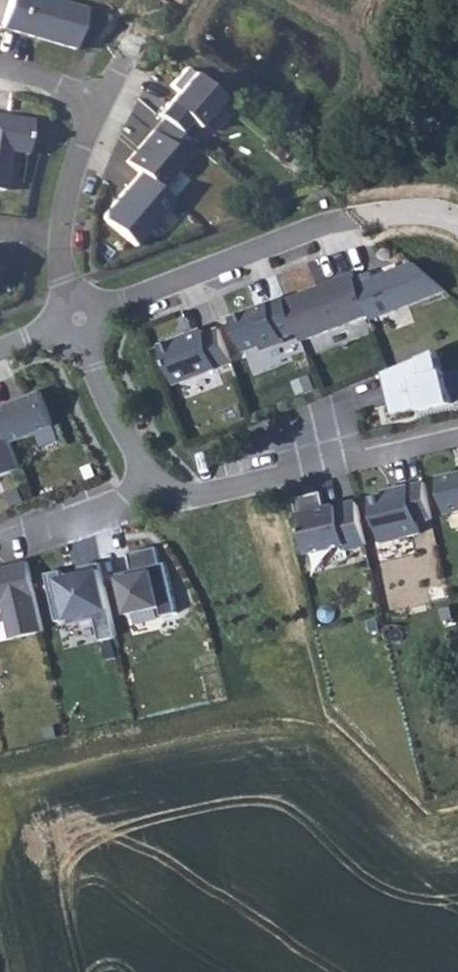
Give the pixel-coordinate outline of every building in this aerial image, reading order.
[(5,24),(77,46),(89,6),(70,0),(12,0),(5,24)] [(8,187),(14,148),(30,151),(36,116),(9,113),(6,115),(0,114),(0,186),(8,187)] [(189,157),(156,128),(130,159),(143,170),(163,187),(189,157)] [(163,187),(143,170),(108,210),(107,216),(139,243),(176,199),(163,187)] [(9,268),(0,244),(0,272),(9,268)] [(376,270),(359,276),(373,313),(375,317),(451,287),(418,260),(378,276),(376,270)] [(359,276),(357,271),(342,277),(343,281),(322,289),(321,285),(289,297),(302,329),(305,339),(373,313),(359,276)] [(342,277),(321,285),(322,289),(343,281),(342,277)] [(302,329),(289,297),(289,296),(235,317),(248,349),(265,343),(267,347),(287,339),(286,335),(302,329)] [(178,382),(235,359),(221,322),(206,328),(205,324),(162,340),(178,382)] [(394,368),(388,370),(397,411),(424,405),(424,409),(456,402),(449,369),(447,369),(442,349),(394,368)] [(44,389),(1,406),(14,440),(57,423),(44,389)] [(1,406),(0,407),(0,475),(24,465),(14,440),(1,406)] [(442,477),(450,512),(457,510),(457,474),(442,477)] [(389,493),(375,496),(385,541),(424,532),(421,520),(436,517),(427,480),(388,489),(389,493)] [(326,490),(298,496),(310,551),(350,542),(351,547),(370,543),(360,500),(330,507),(326,490)] [(161,545),(132,552),(136,569),(129,570),(129,574),(122,576),(130,613),(163,605),(165,614),(180,611),(170,561),(165,562),(161,545)] [(0,566),(0,603),(6,602),(13,636),(46,629),(31,559),(0,566)] [(64,568),(49,571),(60,619),(71,617),(72,623),(98,618),(103,638),(120,635),(103,561),(84,565),(85,572),(66,576),(64,568)] [(449,597),(435,600),(438,612),(452,609),(449,597)]
